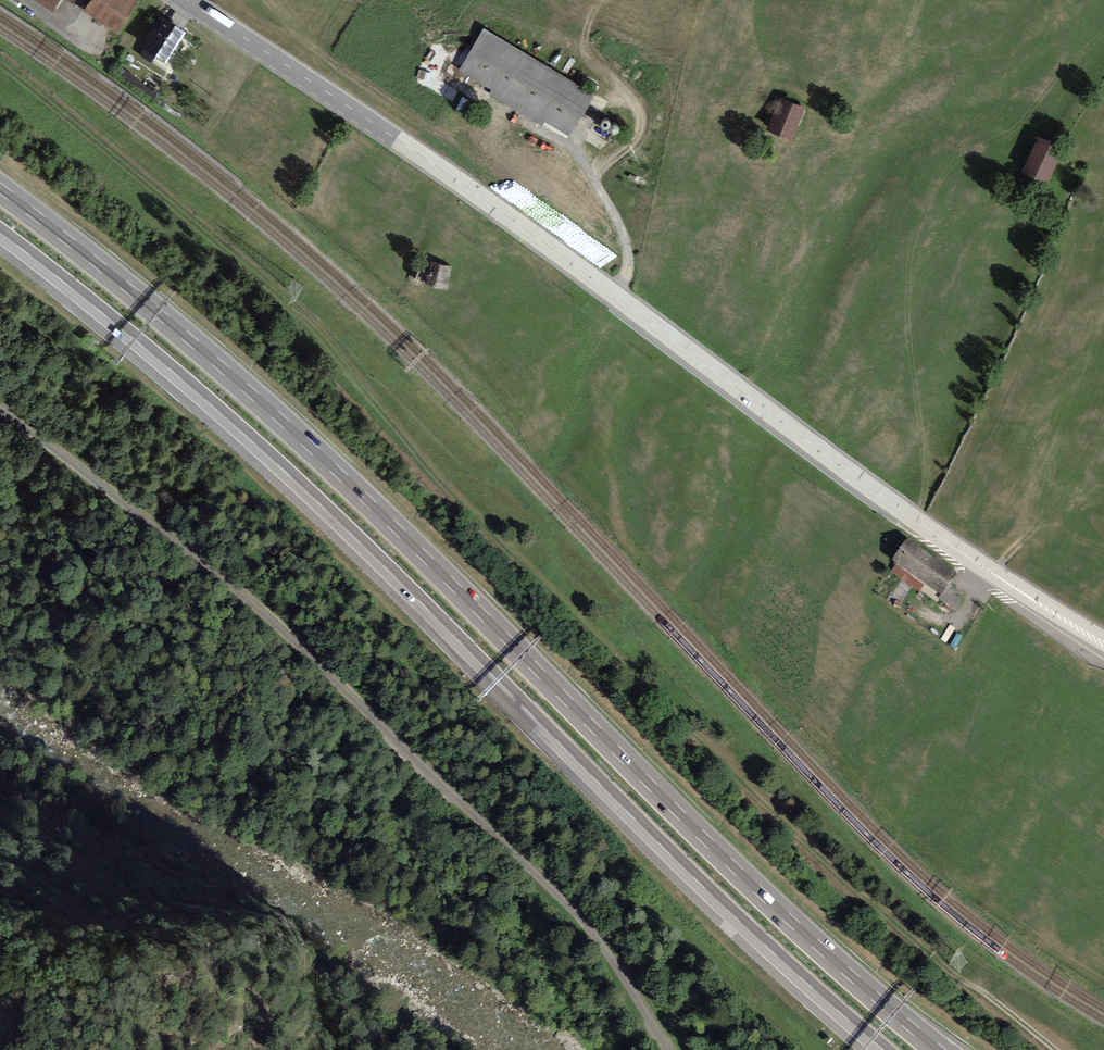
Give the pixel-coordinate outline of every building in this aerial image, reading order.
[(54,11),(61,0),(36,0),(54,11)] [(78,9),(115,32),(136,0),(84,0),(78,9)] [(183,29),(163,16),(156,26),(153,24),(139,46),(162,61),(183,29)] [(484,31),(460,69),(566,133),(590,95),(484,31)] [(780,99),(768,129),(791,138),(803,108),(780,99)] [(1039,137),(1023,169),(1045,180),(1061,148),(1039,137)] [(448,264),(424,259),(420,278),(444,283),(448,264)] [(909,544),(895,564),(941,597),(955,577),(909,544)]
